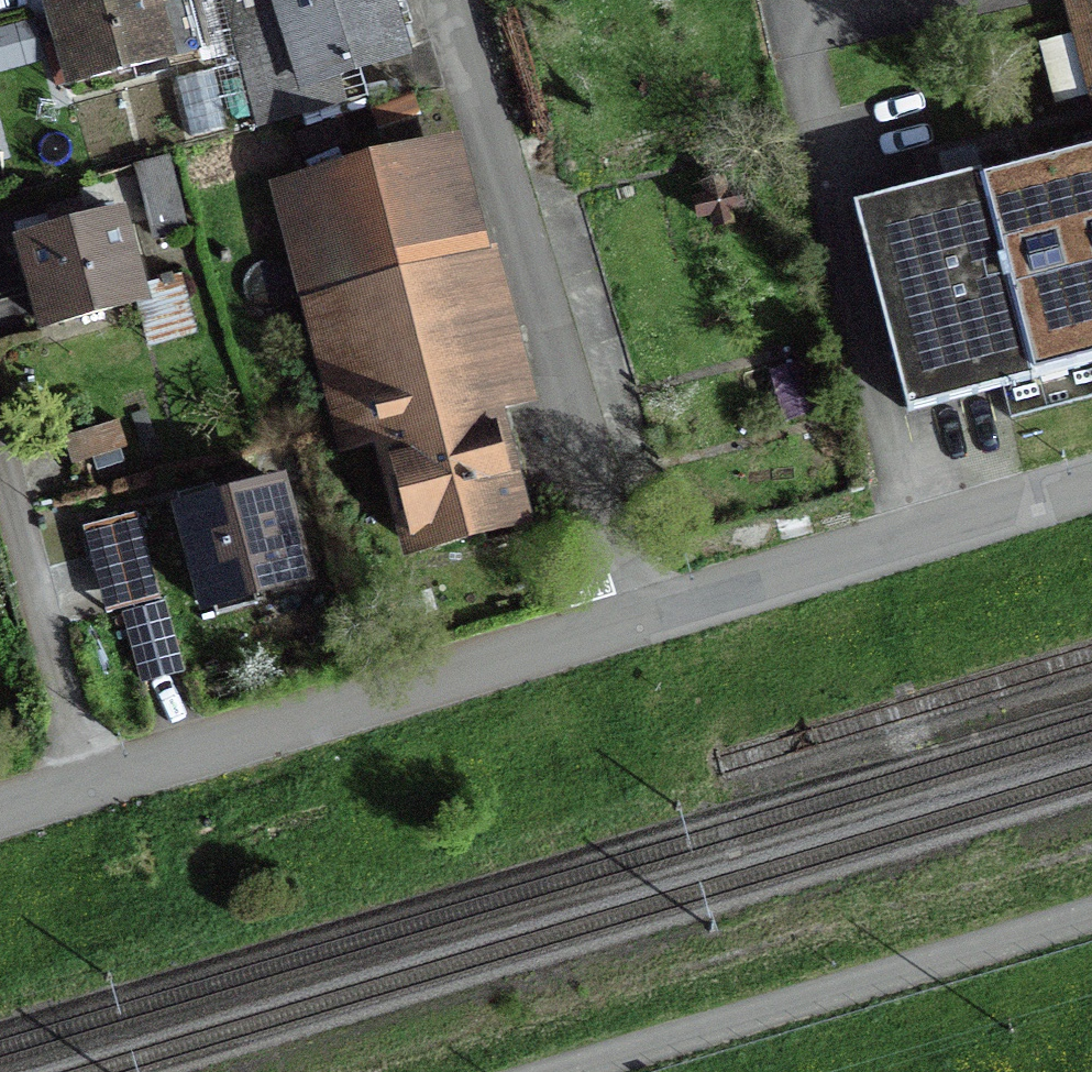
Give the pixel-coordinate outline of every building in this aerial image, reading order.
[(70,95),(176,67),(158,0),(45,0),(70,95)] [(311,99),(393,73),(371,0),(280,0),(311,99)] [(1091,126),(1091,0),(1058,0),(1091,126)] [(855,218),(910,423),(1091,374),(1091,155),(855,218)] [(375,435),(409,560),(526,527),(490,396),(508,391),(443,156),(285,200),(352,442),(375,435)] [(180,228),(162,162),(137,169),(154,235),(180,228)] [(725,179),(697,187),(707,227),(736,219),(725,179)] [(118,207),(12,235),(37,330),(143,303),(118,207)] [(125,463),(113,425),(63,440),(75,478),(125,463)] [(285,492),(178,520),(203,615),(310,588),(285,492)] [(161,615),(125,624),(139,679),(175,670),(161,615)]
